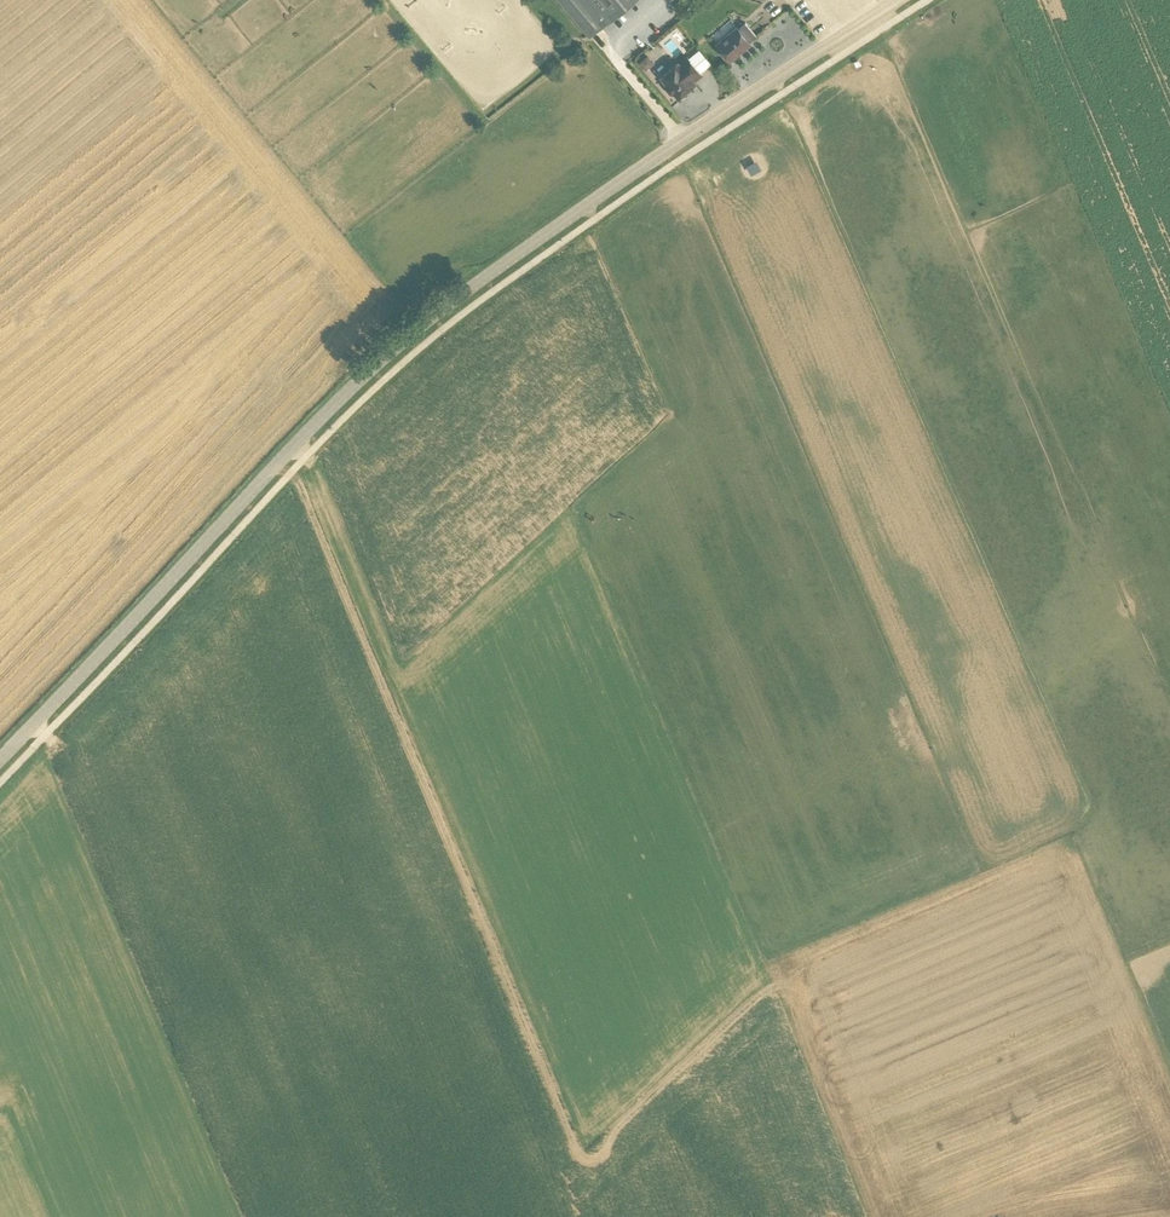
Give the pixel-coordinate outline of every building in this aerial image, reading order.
[(631,0),(561,0),(589,34),(631,0)] [(718,46),(731,61),(739,54),(738,52),(750,42),(749,40),(755,34),(745,23),(739,28),(738,27),(723,39),(724,41),(718,46)] [(644,70),(652,63),(645,55),(637,63),(644,70)] [(702,73),(688,56),(679,63),(679,62),(662,76),(668,83),(665,85),(671,93),(674,91),(679,96),(695,83),(693,80),(702,73)] [(677,207),(668,212),(673,219),(682,213),(677,207)]
